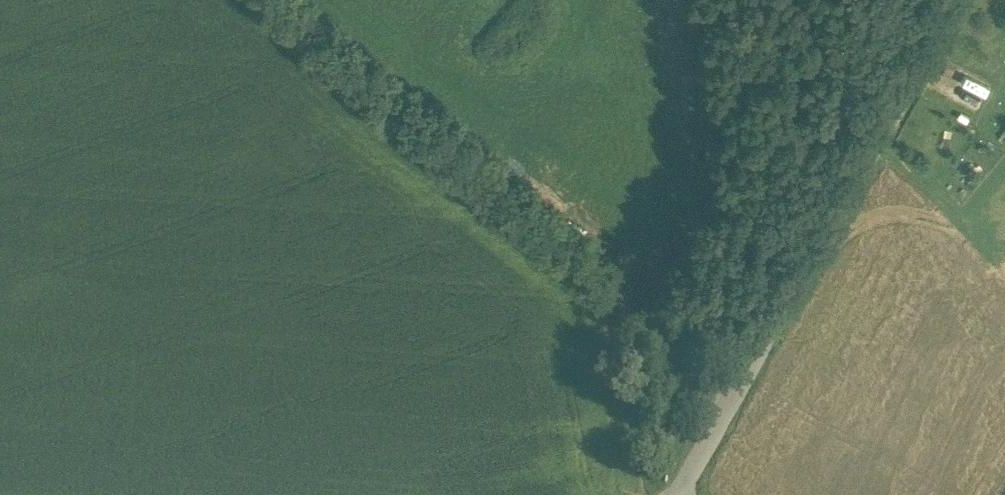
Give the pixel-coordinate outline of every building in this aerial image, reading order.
[(951,87),(973,99),(983,82),(961,69),(951,87)]
